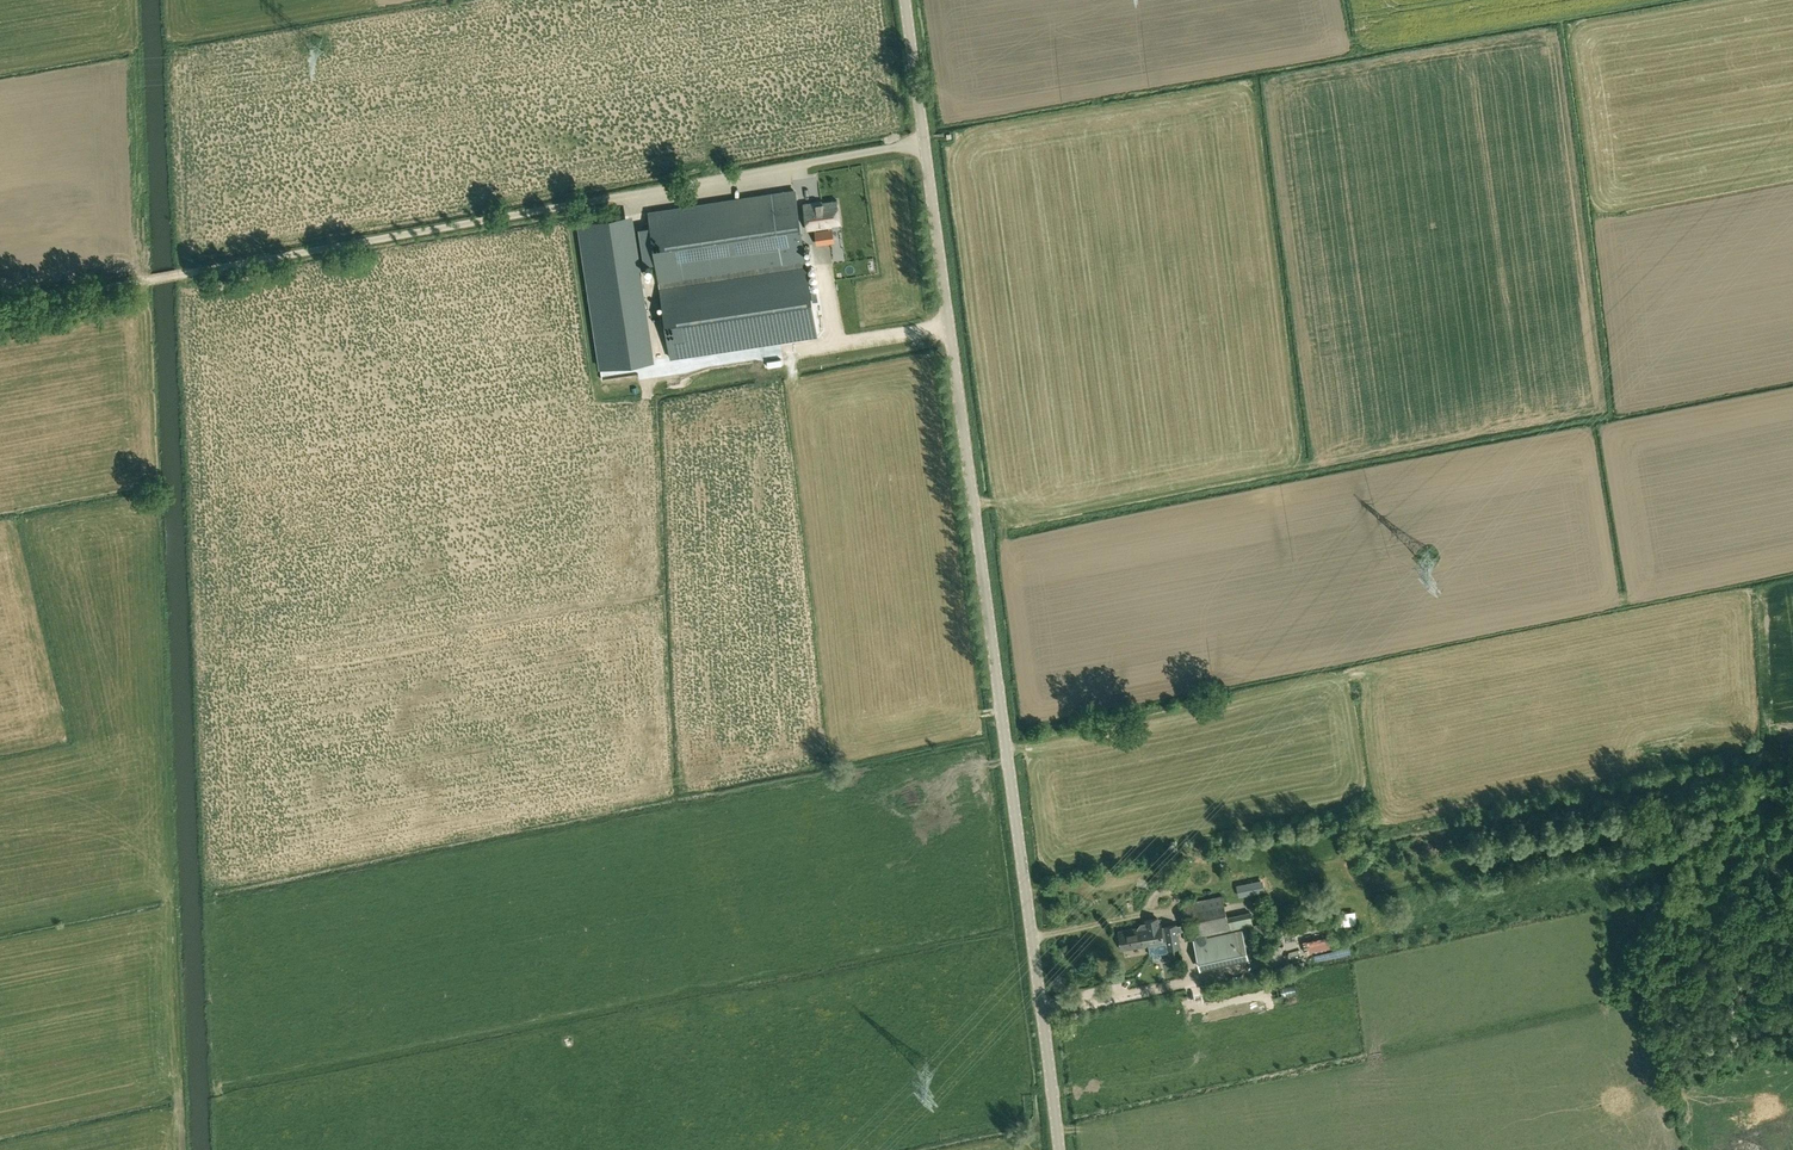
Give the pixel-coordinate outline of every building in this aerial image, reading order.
[(823,185),(833,185),(833,174),(824,174),(823,185)] [(794,190),(649,212),(671,358),(816,336),(794,190)] [(808,230),(830,227),(830,225),(840,223),(838,202),(827,204),(827,202),(804,204),(808,230)] [(626,216),(579,223),(601,368),(648,361),(626,216)] [(809,235),(810,246),(831,242),(830,232),(809,235)] [(1261,881),(1237,886),(1239,896),(1263,891),(1261,881)] [(1223,895),(1184,904),(1191,939),(1253,926),(1250,911),(1227,916),(1223,895)] [(1180,945),(1177,932),(1182,931),(1181,925),(1176,925),(1176,924),(1161,927),(1160,924),(1158,924),(1157,918),(1146,920),(1147,924),(1141,925),(1140,927),(1119,930),(1123,950),(1167,942),(1168,948),(1180,945)] [(1247,957),(1242,930),(1195,940),(1200,967),(1247,957)]
